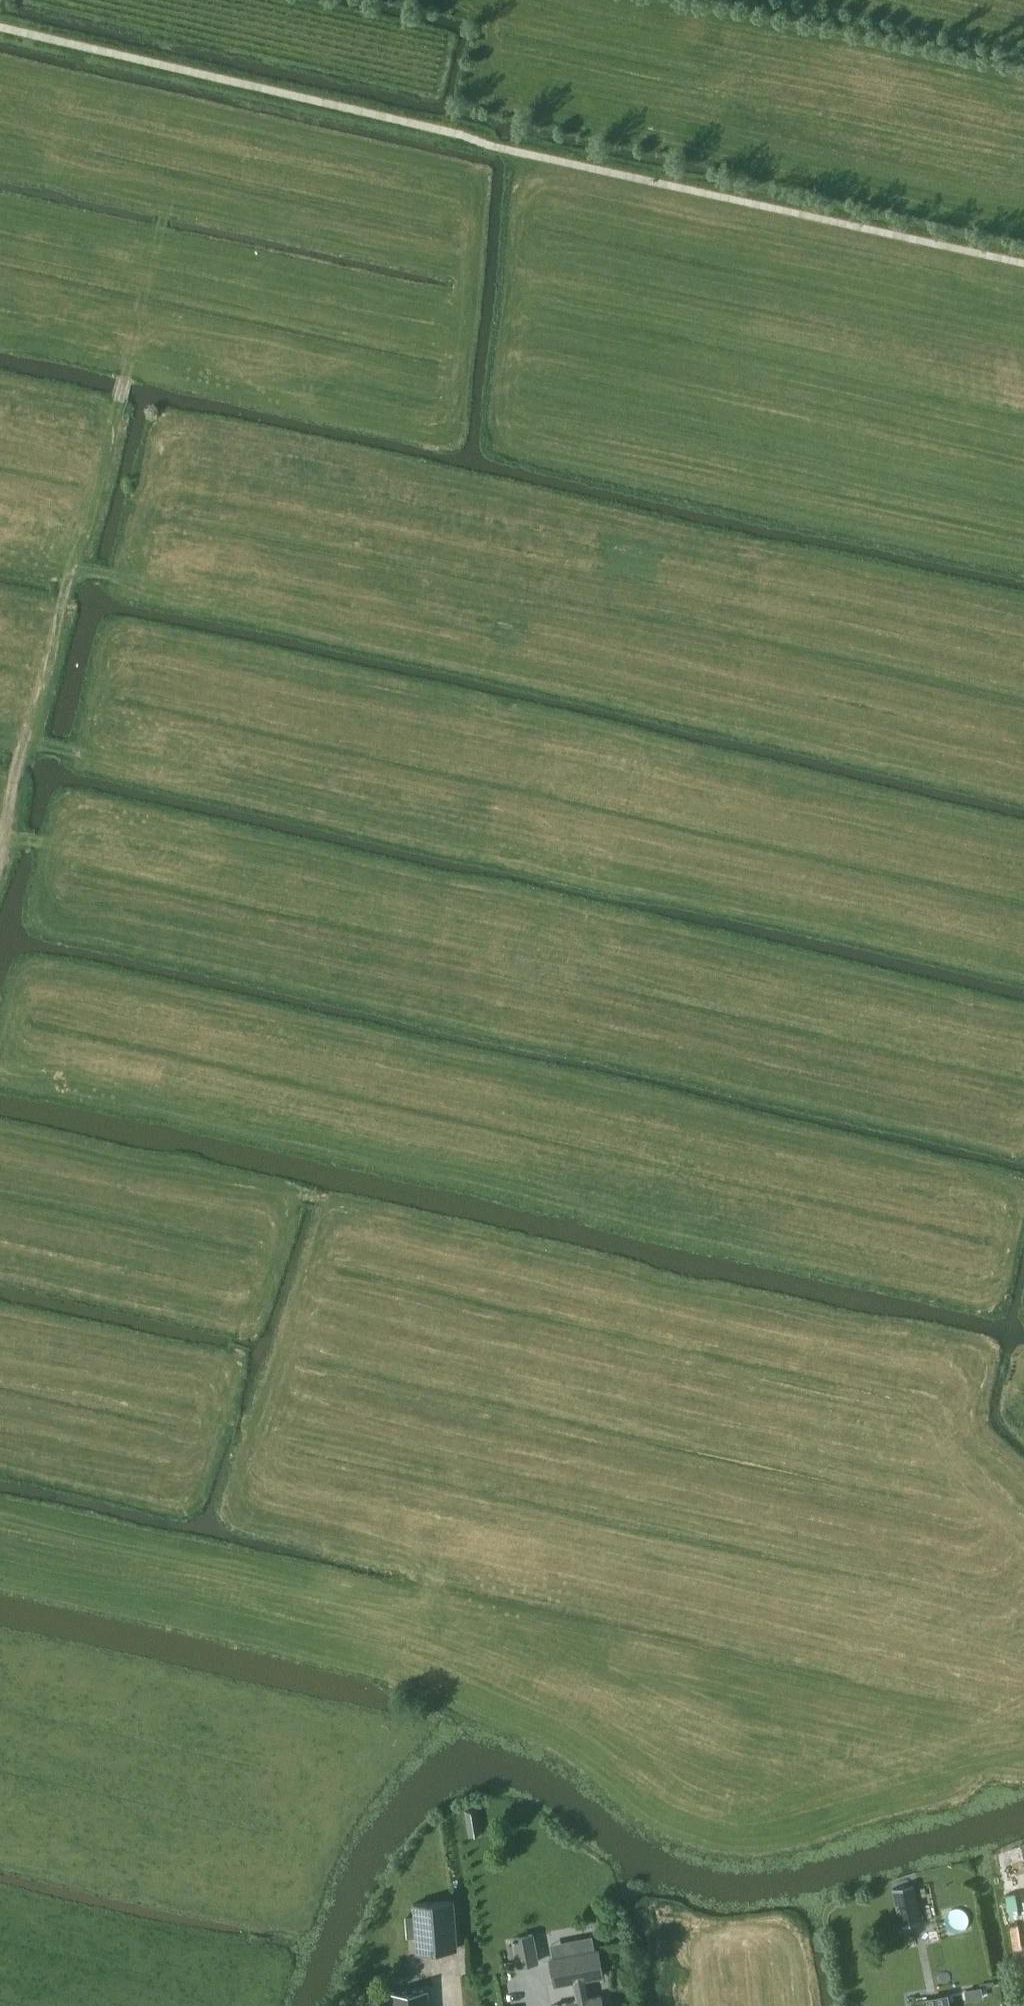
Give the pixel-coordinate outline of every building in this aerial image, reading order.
[(477,1810),(464,1812),(468,1837),(482,1835),(477,1810)] [(893,1890),(900,1926),(920,1923),(913,1887),(893,1890)] [(417,1951),(457,1949),(453,1901),(413,1903),(417,1951)] [(540,1963),(534,1933),(511,1938),(518,1967),(540,1963)] [(576,2001),(551,2005),(602,2005),(600,1996),(589,1998),(586,1980),(604,1976),(599,1948),(548,1958),(554,1986),(572,1983),(576,2001)] [(982,1997),(980,1987),(965,1990),(967,2000),(982,1997)] [(427,1990),(383,1993),(384,2005),(428,2005),(427,1990)]
